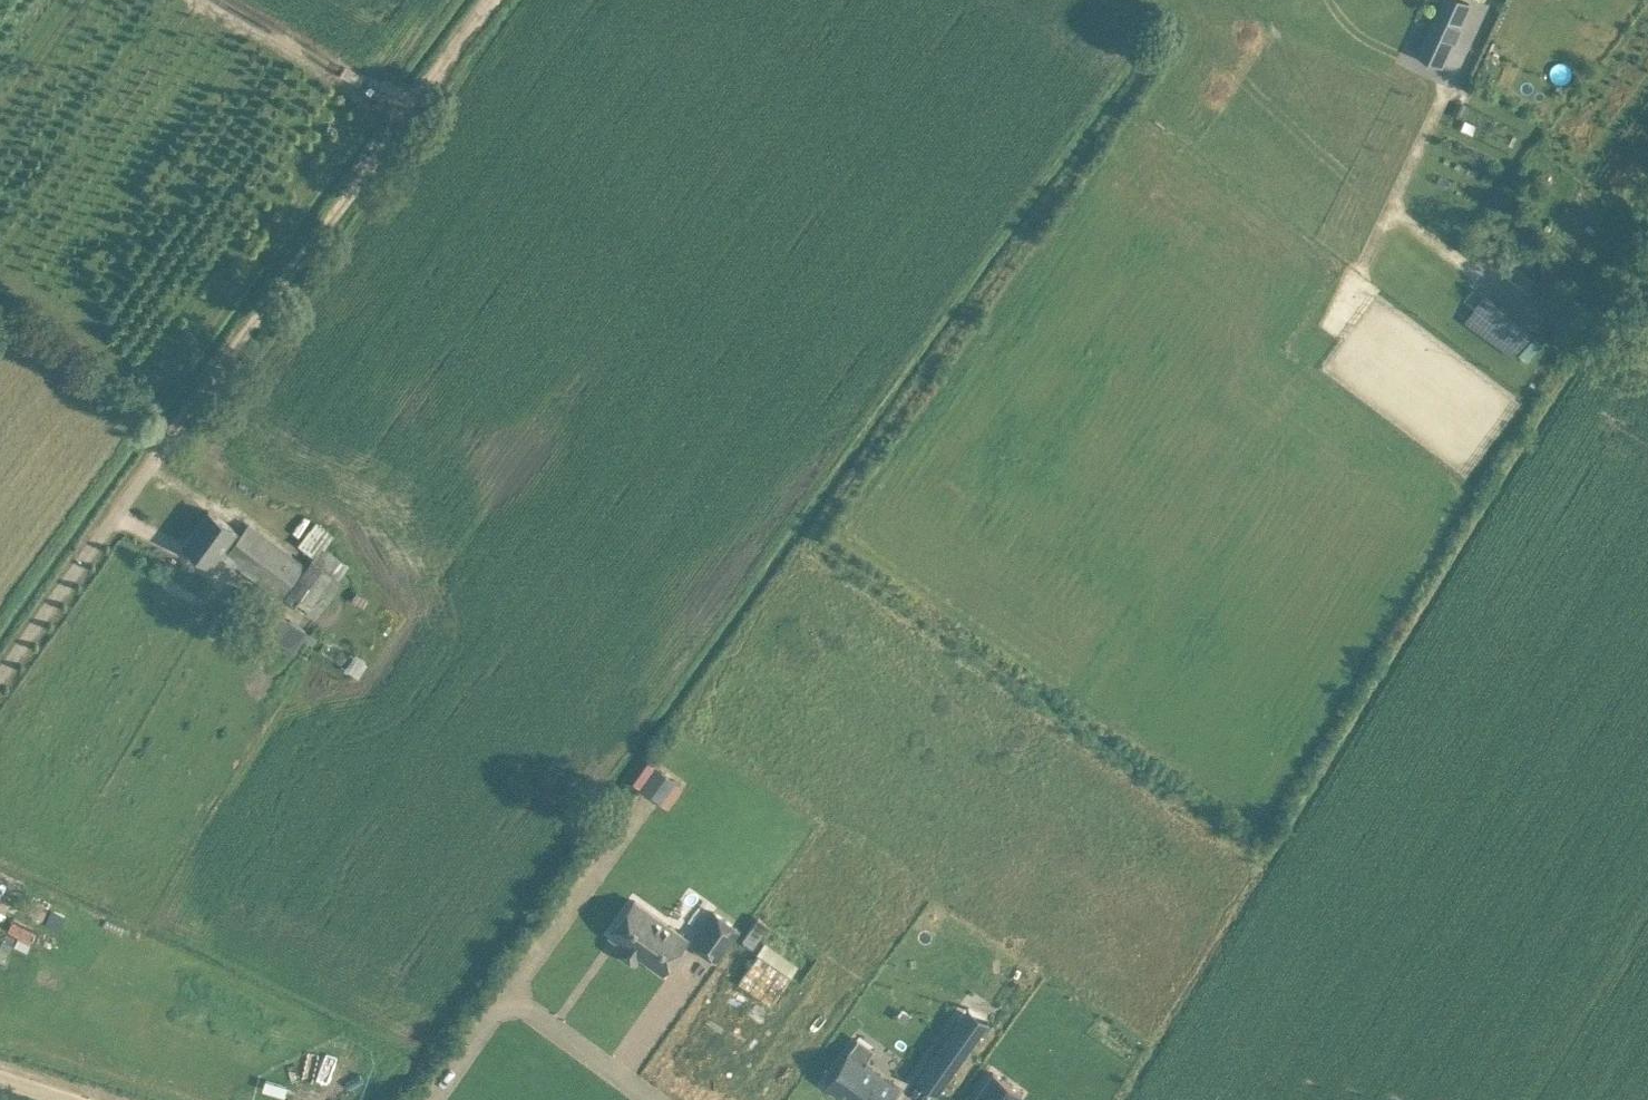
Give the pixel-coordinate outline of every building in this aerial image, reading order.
[(1417,53),(1442,64),(1454,39),(1455,39),(1462,26),(1460,25),(1470,2),(1466,0),(1442,0),(1417,53)] [(1508,10),(1524,18),(1533,0),(1513,0),(1508,10)] [(1508,312),(1489,336),(1513,354),(1531,330),(1508,312)] [(242,535),(235,530),(235,529),(210,510),(186,542),(211,561),(220,549),(281,595),(304,563),(250,523),(242,535)] [(352,560),(328,545),(337,529),(316,517),(300,543),(314,552),(289,593),(320,612),(352,560)] [(256,597),(249,608),(269,621),(264,630),(295,650),(307,629),(256,597)] [(635,778),(671,805),(688,783),(652,755),(635,778)] [(7,912),(13,900),(0,894),(0,909),(7,912)] [(664,971),(688,937),(635,899),(611,933),(623,942),(618,949),(634,961),(640,954),(664,971)] [(739,928),(715,911),(692,942),(716,959),(739,928)] [(759,913),(745,939),(757,945),(770,919),(759,913)] [(768,938),(740,978),(774,1001),(801,961),(768,938)] [(951,1075),(979,1035),(957,1020),(929,1060),(951,1075)] [(825,1082),(851,1099),(852,1099),(854,1099),(889,1099),(899,1086),(866,1061),(875,1048),(858,1035),(825,1082)] [(1021,1091),(992,1070),(971,1099),(1015,1099),(1021,1091)]
